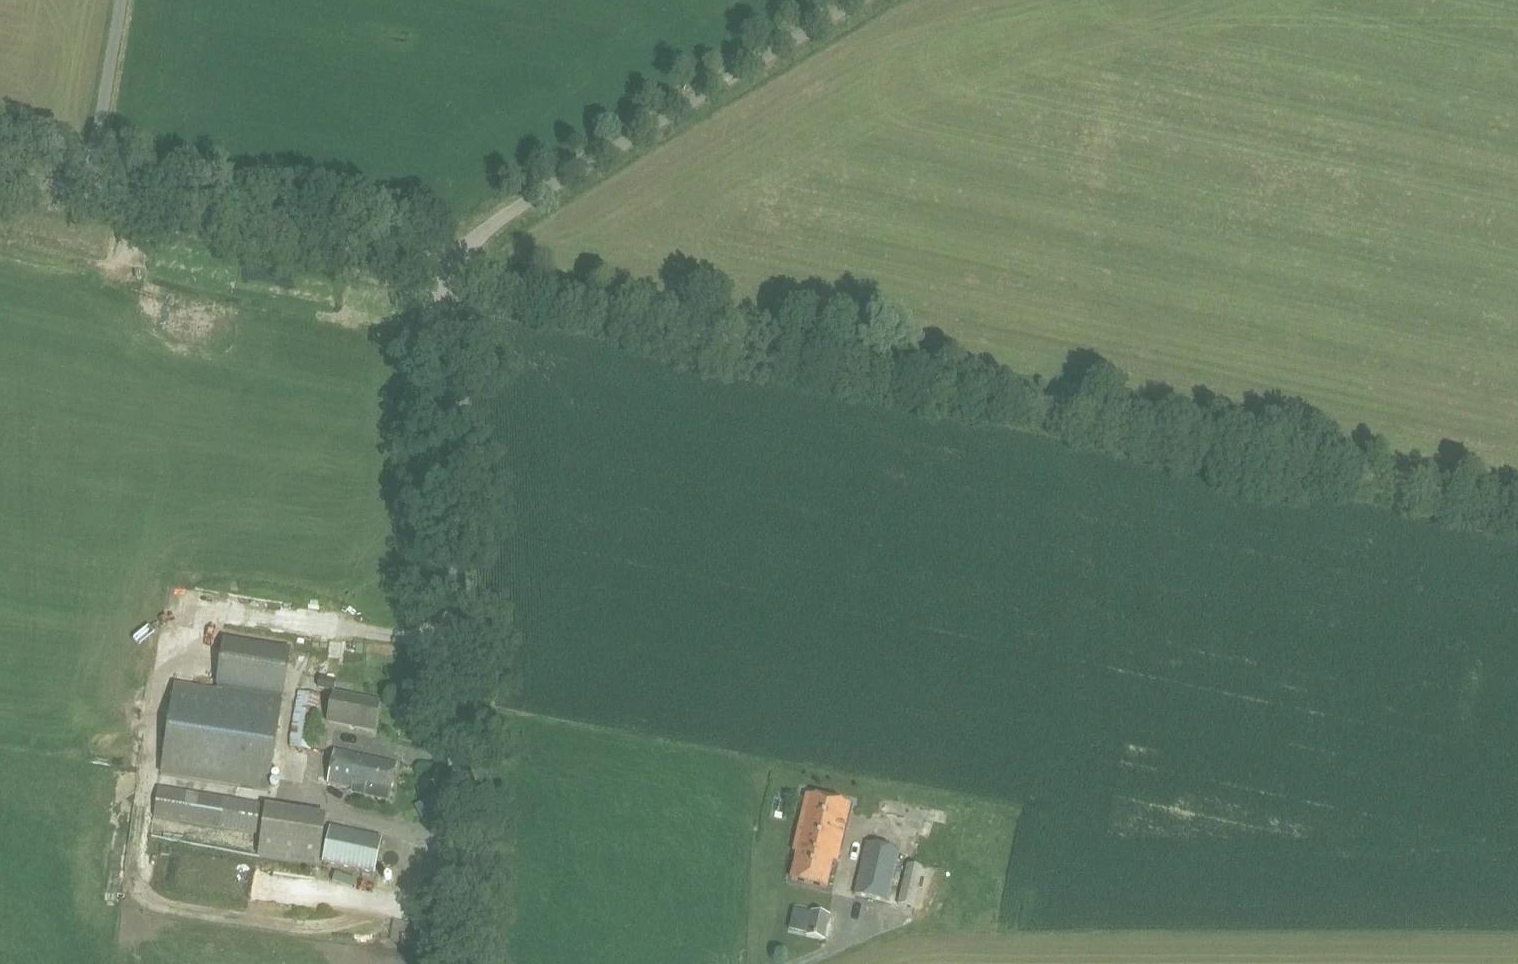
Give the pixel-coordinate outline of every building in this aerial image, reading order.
[(225,639),(218,685),(284,695),(291,650),(225,639)] [(315,663),(298,663),(298,684),(315,683),(315,663)] [(320,678),(336,682),(339,669),(323,665),(320,678)] [(270,792),(284,703),(177,686),(163,775),(270,792)] [(375,732),(381,703),(335,694),(329,722),(375,732)] [(304,696),(301,752),(322,753),(324,697),(304,696)] [(399,765),(336,751),(329,783),(367,791),(366,797),(391,803),(399,765)] [(155,817),(262,835),(259,856),(319,866),(327,816),(160,789),(155,817)] [(851,806),(808,796),(795,853),(799,854),(793,880),(828,888),(834,862),(838,863),(851,806)] [(331,844),(330,870),(380,871),(381,845),(331,844)] [(899,851),(868,844),(856,895),(887,902),(899,851)] [(928,877),(922,876),(924,868),(907,866),(898,906),(915,909),(920,888),(925,889),(928,877)] [(206,892),(217,899),(226,883),(216,877),(206,892)] [(832,916),(813,912),(807,938),(826,941),(832,916)]
